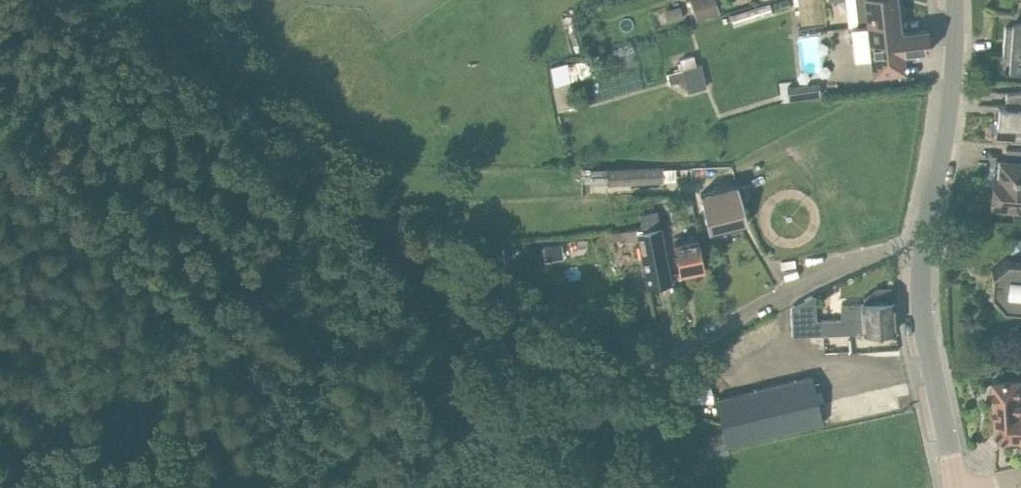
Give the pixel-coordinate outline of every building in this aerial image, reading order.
[(709,0),(690,0),(696,20),(714,15),(709,0)] [(824,0),(795,0),(796,14),(800,14),(801,27),(826,24),(824,0)] [(868,24),(900,20),(897,0),(865,0),(868,24)] [(593,18),(588,2),(579,5),(584,21),(593,18)] [(670,8),(673,20),(683,17),(679,5),(670,8)] [(855,58),(872,57),(874,74),(905,70),(903,53),(931,50),(929,29),(901,32),(900,20),(868,24),(852,26),(855,58)] [(1018,20),(1016,21),(1013,22),(1013,27),(1005,27),(1003,56),(1010,56),(1010,58),(1020,58),(1020,20),(1018,20)] [(681,70),(684,79),(688,92),(707,86),(700,64),(697,65),(694,54),(678,59),(681,70)] [(670,84),(684,79),(681,70),(667,74),(670,84)] [(576,108),(570,83),(553,87),(558,112),(576,108)] [(789,101),(805,99),(803,85),(787,87),(789,101)] [(1006,91),(1005,107),(999,106),(997,136),(1013,138),(1013,141),(1020,141),(1020,91),(1006,91)] [(1000,160),(999,178),(994,177),(992,208),(1020,210),(1020,162),(1000,160)] [(664,182),(663,167),(591,168),(591,169),(582,169),(583,175),(584,175),(584,183),(664,182)] [(709,229),(748,222),(743,200),(738,184),(711,191),(712,196),(703,198),(709,229)] [(689,219),(695,217),(690,195),(684,196),(689,219)] [(639,214),(641,227),(642,231),(659,228),(656,211),(639,214)] [(642,231),(641,227),(628,229),(630,238),(643,237),(646,255),(642,256),(648,286),(671,283),(660,228),(659,228),(642,231)] [(680,274),(704,269),(698,237),(675,242),(680,274)] [(1020,253),(1020,238),(1011,237),(1011,253),(1020,253)] [(1011,258),(1010,257),(1008,256),(1006,258),(1006,259),(995,269),(994,268),(992,270),(991,273),(993,273),(991,288),(990,288),(990,291),(992,293),(993,293),(1002,303),(1002,304),(1004,307),(1006,307),(1007,306),(1020,307),(1020,259),(1011,258)] [(841,319),(813,319),(812,295),(791,306),(792,336),(814,335),(896,331),(894,302),(840,305),(841,319)] [(1007,368),(1008,380),(994,380),(996,430),(996,431),(1006,440),(1007,440),(1020,439),(1020,367),(1007,368)] [(692,403),(706,401),(700,372),(687,374),(692,403)] [(728,445),(824,423),(813,376),(717,399),(724,432),(726,440),(728,445)] [(703,457),(728,451),(724,432),(699,437),(703,457)]
